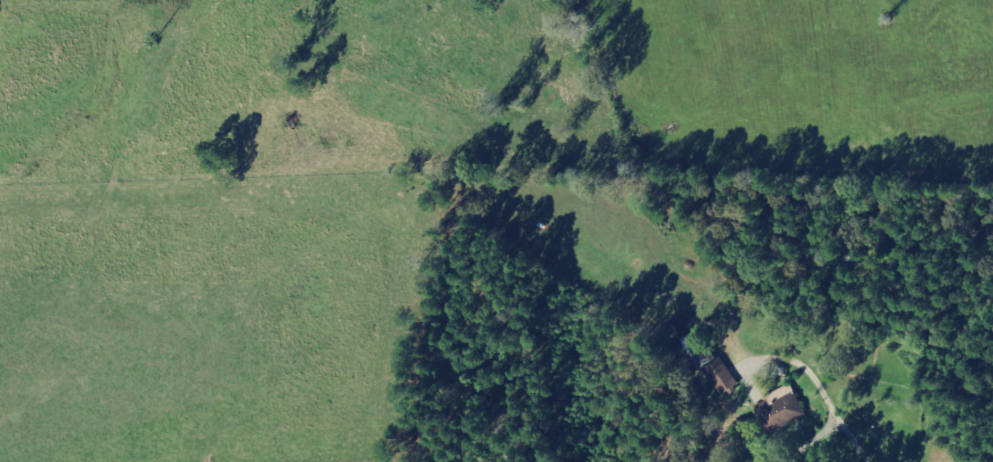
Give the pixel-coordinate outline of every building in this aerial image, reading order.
[(742,386),(726,358),(709,368),(724,396),(742,386)] [(763,399),(776,431),(810,417),(796,385),(763,399)]
